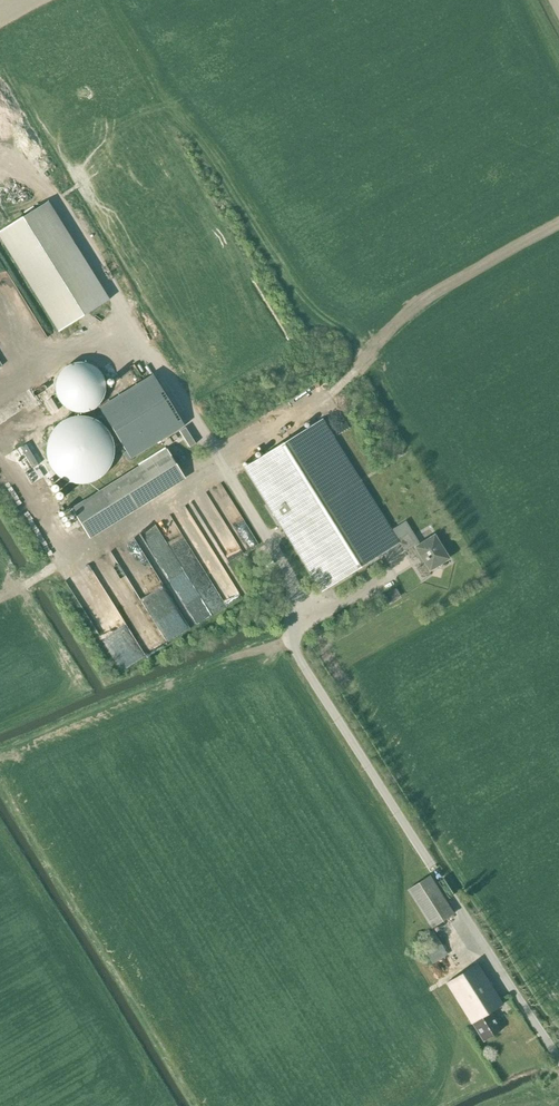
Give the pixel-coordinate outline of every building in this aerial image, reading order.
[(421,556),(430,570),(437,565),(440,566),(441,563),(448,558),(434,535),(420,544),(405,521),(392,530),(156,151),(78,200),(321,590),(399,542),(397,538),(405,534),(407,534),(413,544),(411,545),(419,558),(421,556)] [(78,363),(74,364),(69,365),(66,368),(62,370),(60,373),(58,376),(57,380),(56,384),(56,388),(56,391),(56,394),(58,398),(60,401),(62,404),(65,407),(68,409),(72,411),(78,412),(82,412),(86,412),(91,410),(92,409),(95,408),(97,406),(99,404),(101,401),(104,396),(105,393),(105,389),(105,386),(105,384),(104,381),(103,377),(101,373),(99,371),(97,369),(94,366),(90,365),(87,364),(83,363),(80,363),(78,363)] [(152,373),(136,383),(169,436),(185,426),(152,373)] [(85,417),(82,416),(78,416),(75,417),(71,418),(67,419),(62,421),(59,424),(56,426),(54,429),(52,431),(50,434),(49,437),(48,440),(47,443),(47,446),(46,450),(47,454),(47,458),(48,461),(50,464),(51,467),(53,470),(57,474),(60,477),(63,479),(69,482),(74,483),(78,484),(83,484),(87,483),(90,482),(94,481),(101,477),(106,472),(108,469),(111,464),(113,459),(114,455),(114,451),(114,446),(113,441),(110,434),(107,430),(104,426),(100,423),(96,420),(92,418),(88,417),(85,417)] [(189,448),(195,444),(185,428),(179,431),(189,448)] [(39,464),(26,444),(20,447),(33,467),(39,464)] [(185,479),(166,450),(71,509),(89,538),(185,479)] [(40,479),(43,476),(39,470),(35,472),(40,479)] [(211,613),(243,596),(224,562),(244,551),(233,532),(217,541),(208,523),(199,528),(192,515),(178,524),(201,566),(189,573),(211,613)] [(388,603),(394,599),(390,591),(383,595),(388,603)] [(407,890),(431,927),(454,913),(430,875),(407,890)] [(418,940),(431,961),(446,951),(433,930),(418,940)] [(490,1012),(503,1004),(477,963),(445,983),(470,1024),(472,1023),(483,1041),(501,1030),(490,1012)]
